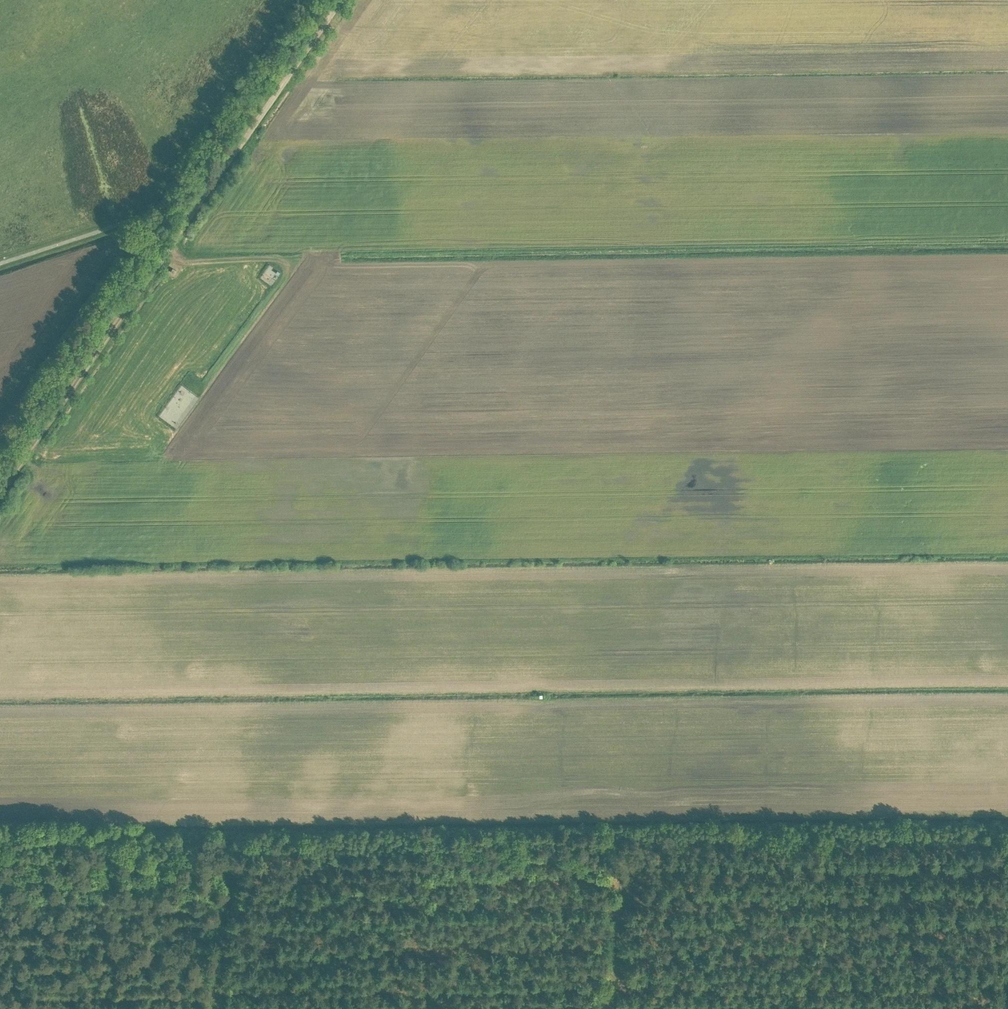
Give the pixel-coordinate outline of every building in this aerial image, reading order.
[(277,273),(266,271),(264,277),(276,280),(277,273)]
